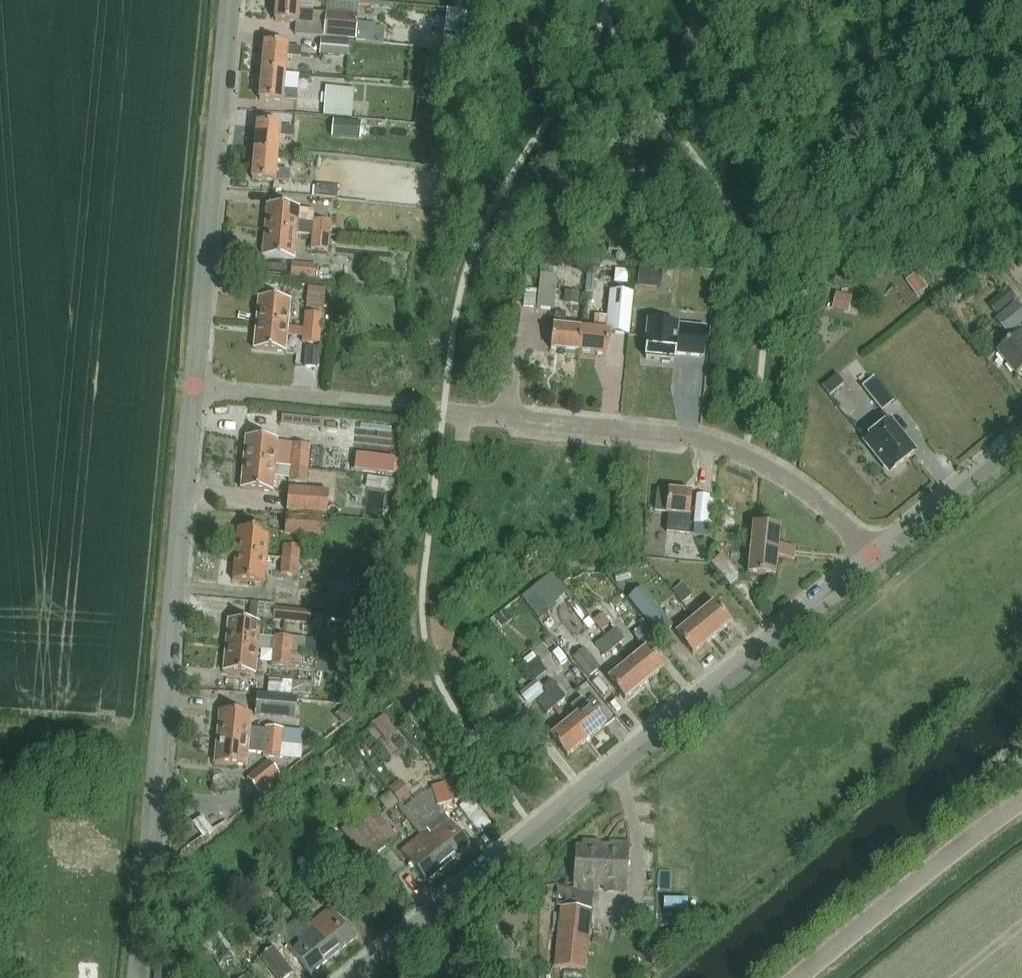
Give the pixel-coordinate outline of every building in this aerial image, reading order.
[(278,24),(300,26),(300,24),(313,25),(314,16),(301,14),(302,0),(280,0),(278,24)] [(448,10),(443,50),(463,52),(468,12),(448,10)] [(355,42),(356,26),(357,15),(326,12),(324,40),(355,42)] [(382,45),(383,32),(376,31),(377,27),(356,26),(355,42),(355,43),(382,45)] [(351,43),(323,40),(322,55),(349,58),(351,43)] [(264,72),(286,75),(288,57),(302,59),(303,50),(288,49),(288,47),(267,45),(264,72)] [(285,90),(286,75),(264,72),(261,100),(283,102),(283,100),(298,102),(299,92),(285,90)] [(326,89),(324,118),(335,119),(352,120),(355,91),(326,89)] [(258,153),(279,155),(280,138),(296,139),(296,129),(280,128),(280,126),(260,124),(258,153)] [(277,171),(279,155),(258,153),(255,182),(277,184),(277,181),(291,183),(292,172),(277,171)] [(339,188),(318,186),(316,198),(337,200),(339,188)] [(300,223),(301,210),(270,207),(268,233),(298,236),(300,223)] [(300,223),(298,236),(314,237),(315,224),(300,223)] [(314,237),(331,239),(332,224),(315,223),(315,224),(314,237)] [(296,261),(298,236),(268,233),(265,258),(296,261)] [(329,252),(331,239),(314,237),(312,250),(329,252)] [(610,240),(609,251),(626,252),(627,241),(610,240)] [(292,265),(291,278),(317,280),(318,267),(292,265)] [(638,287),(661,289),(663,268),(640,266),(638,287)] [(917,273),(906,281),(917,296),(928,288),(917,273)] [(587,275),(585,291),(593,292),(595,276),(587,275)] [(539,294),(537,311),(554,313),(557,280),(541,278),(539,294)] [(325,311),(327,290),(309,288),(307,309),(325,311)] [(1008,288),(989,305),(997,315),(1016,298),(1008,288)] [(607,322),(606,333),(608,333),(609,333),(609,334),(626,336),(629,336),(633,294),(631,293),(612,292),(610,292),(608,318),(607,322)] [(837,296),(833,313),(848,316),(852,299),(837,296)] [(289,327),(292,301),(262,298),(259,323),(289,327)] [(1021,326),(1021,308),(1018,303),(997,321),(1010,337),(1021,326)] [(556,313),(555,327),(565,329),(567,315),(556,313)] [(321,330),(323,315),(306,314),(305,328),(321,330)] [(594,320),(593,331),(606,333),(607,322),(594,320)] [(648,338),(645,359),(674,362),(675,354),(678,325),(675,321),(664,320),(660,323),(648,322),(646,338),(648,338)] [(287,352),(289,327),(259,323),(257,349),(287,352)] [(678,325),(675,354),(703,357),(706,328),(678,325)] [(555,327),(552,350),(578,353),(580,330),(565,329),(555,327)] [(320,344),(321,330),(305,328),(303,343),(320,344)] [(580,330),(578,353),(607,356),(609,334),(609,333),(608,333),(606,333),(593,331),(580,330)] [(1015,377),(1021,371),(1021,332),(996,353),(1015,377)] [(319,369),(320,349),(306,348),(305,368),(319,369)] [(838,375),(823,387),(830,396),(845,384),(838,375)] [(880,414),(891,405),(871,379),(859,389),(880,414)] [(890,422),(865,442),(890,473),(915,453),(890,422)] [(246,462),(277,465),(279,439),(248,437),(246,462)] [(292,466),(309,467),(310,455),(293,453),(292,466)] [(396,459),(357,455),(355,471),(394,475),(396,459)] [(275,490),(276,475),(277,465),(246,462),(244,487),(275,490)] [(277,465),(276,475),(291,477),(292,469),(292,466),(277,465)] [(291,477),(290,483),(307,485),(309,467),(292,466),(292,469),(291,477)] [(397,489),(398,479),(371,474),(370,485),(397,489)] [(330,494),(290,490),(288,513),(328,516),(330,494)] [(687,535),(691,496),(671,494),(671,498),(660,497),(658,513),(669,514),(667,532),(687,535)] [(697,496),(695,524),(696,524),(713,526),(715,498),(697,496)] [(289,537),(327,539),(328,519),(290,517),(289,537)] [(779,547),(781,528),(753,525),(748,576),(776,579),(778,560),(795,562),(796,549),(779,547)] [(268,557),(270,531),(240,528),(238,554),(268,557)] [(281,558),(299,559),(300,547),(282,546),(281,558)] [(716,560),(733,582),(743,574),(726,553),(716,560)] [(265,582),(268,557),(238,554),(235,579),(265,582)] [(279,573),(298,575),(299,559),(281,558),(279,573)] [(568,592),(553,573),(522,597),(540,620),(552,610),(550,607),(555,603),(568,592)] [(674,594),(683,606),(694,597),(684,586),(674,594)] [(659,638),(673,627),(641,588),(627,599),(659,638)] [(695,620),(712,642),(731,627),(713,605),(695,620)] [(275,622),(311,626),(312,613),(276,609),(275,622)] [(505,609),(496,617),(504,627),(513,619),(505,609)] [(606,639),(616,631),(602,613),(592,620),(606,639)] [(259,639),(261,622),(232,619),(229,645),(258,648),(259,639)] [(694,657),(712,642),(695,620),(676,635),(694,657)] [(606,639),(616,650),(626,642),(617,630),(616,631),(606,639)] [(549,635),(542,642),(547,648),(554,641),(549,635)] [(275,650),(293,651),(294,639),(276,637),(276,640),(275,650)] [(258,648),(275,650),(276,640),(259,639),(258,648)] [(294,639),(293,651),(316,654),(317,641),(294,639)] [(606,658),(616,650),(606,639),(597,646),(606,658)] [(256,674),(258,648),(229,645),(227,671),(256,674)] [(292,655),(293,651),(275,650),(273,666),(291,668),(292,655)] [(573,661),(589,680),(600,670),(585,652),(573,661)] [(629,667),(646,689),(665,674),(648,652),(629,667)] [(292,655),(291,668),(303,669),(304,656),(292,655)] [(549,673),(539,661),(530,668),(539,680),(549,673)] [(627,704),(646,689),(629,667),(610,682),(627,704)] [(576,670),(572,672),(577,678),(580,675),(576,670)] [(269,679),(268,696),(291,698),(293,681),(269,679)] [(548,696),(558,707),(568,699),(559,688),(548,696)] [(548,715),(558,707),(548,696),(538,703),(548,715)] [(294,721),(296,701),(256,697),(254,717),(294,721)] [(569,721),(586,743),(605,728),(588,706),(587,706),(581,699),(569,708),(575,716),(569,721)] [(218,738),(283,744),(285,730),(266,728),(266,731),(250,730),(252,715),(221,712),(218,738)] [(384,716),(373,725),(386,740),(396,732),(384,716)] [(567,758),(586,743),(569,721),(550,736),(567,758)] [(282,760),(283,744),(218,738),(216,764),(247,767),(248,754),(264,756),(264,758),(282,760)] [(268,762),(247,779),(258,793),(279,776),(268,762)] [(426,775),(429,786),(443,782),(440,771),(426,775)] [(391,790),(401,802),(411,793),(402,782),(391,790)] [(439,807),(459,801),(455,784),(434,789),(439,807)] [(462,800),(473,818),(487,809),(476,791),(462,800)] [(374,809),(343,834),(367,865),(398,840),(374,809)] [(450,864),(470,847),(446,817),(426,834),(450,864)] [(428,882),(450,864),(426,834),(404,852),(428,882)] [(584,885),(584,890),(627,892),(630,844),(583,842),(583,848),(577,847),(574,884),(584,885)] [(334,957),(356,939),(332,908),(309,926),(334,957)] [(586,971),(593,911),(561,908),(555,968),(586,971)] [(334,957),(309,926),(301,916),(278,933),(311,975),(334,957)] [(221,974),(240,960),(218,931),(213,935),(216,938),(201,949),(221,974)] [(277,954),(278,955),(284,951),(276,941),(270,946),(273,950),(277,954)] [(278,955),(277,954),(273,950),(261,960),(275,977),(289,977),(293,974),(278,955)]
